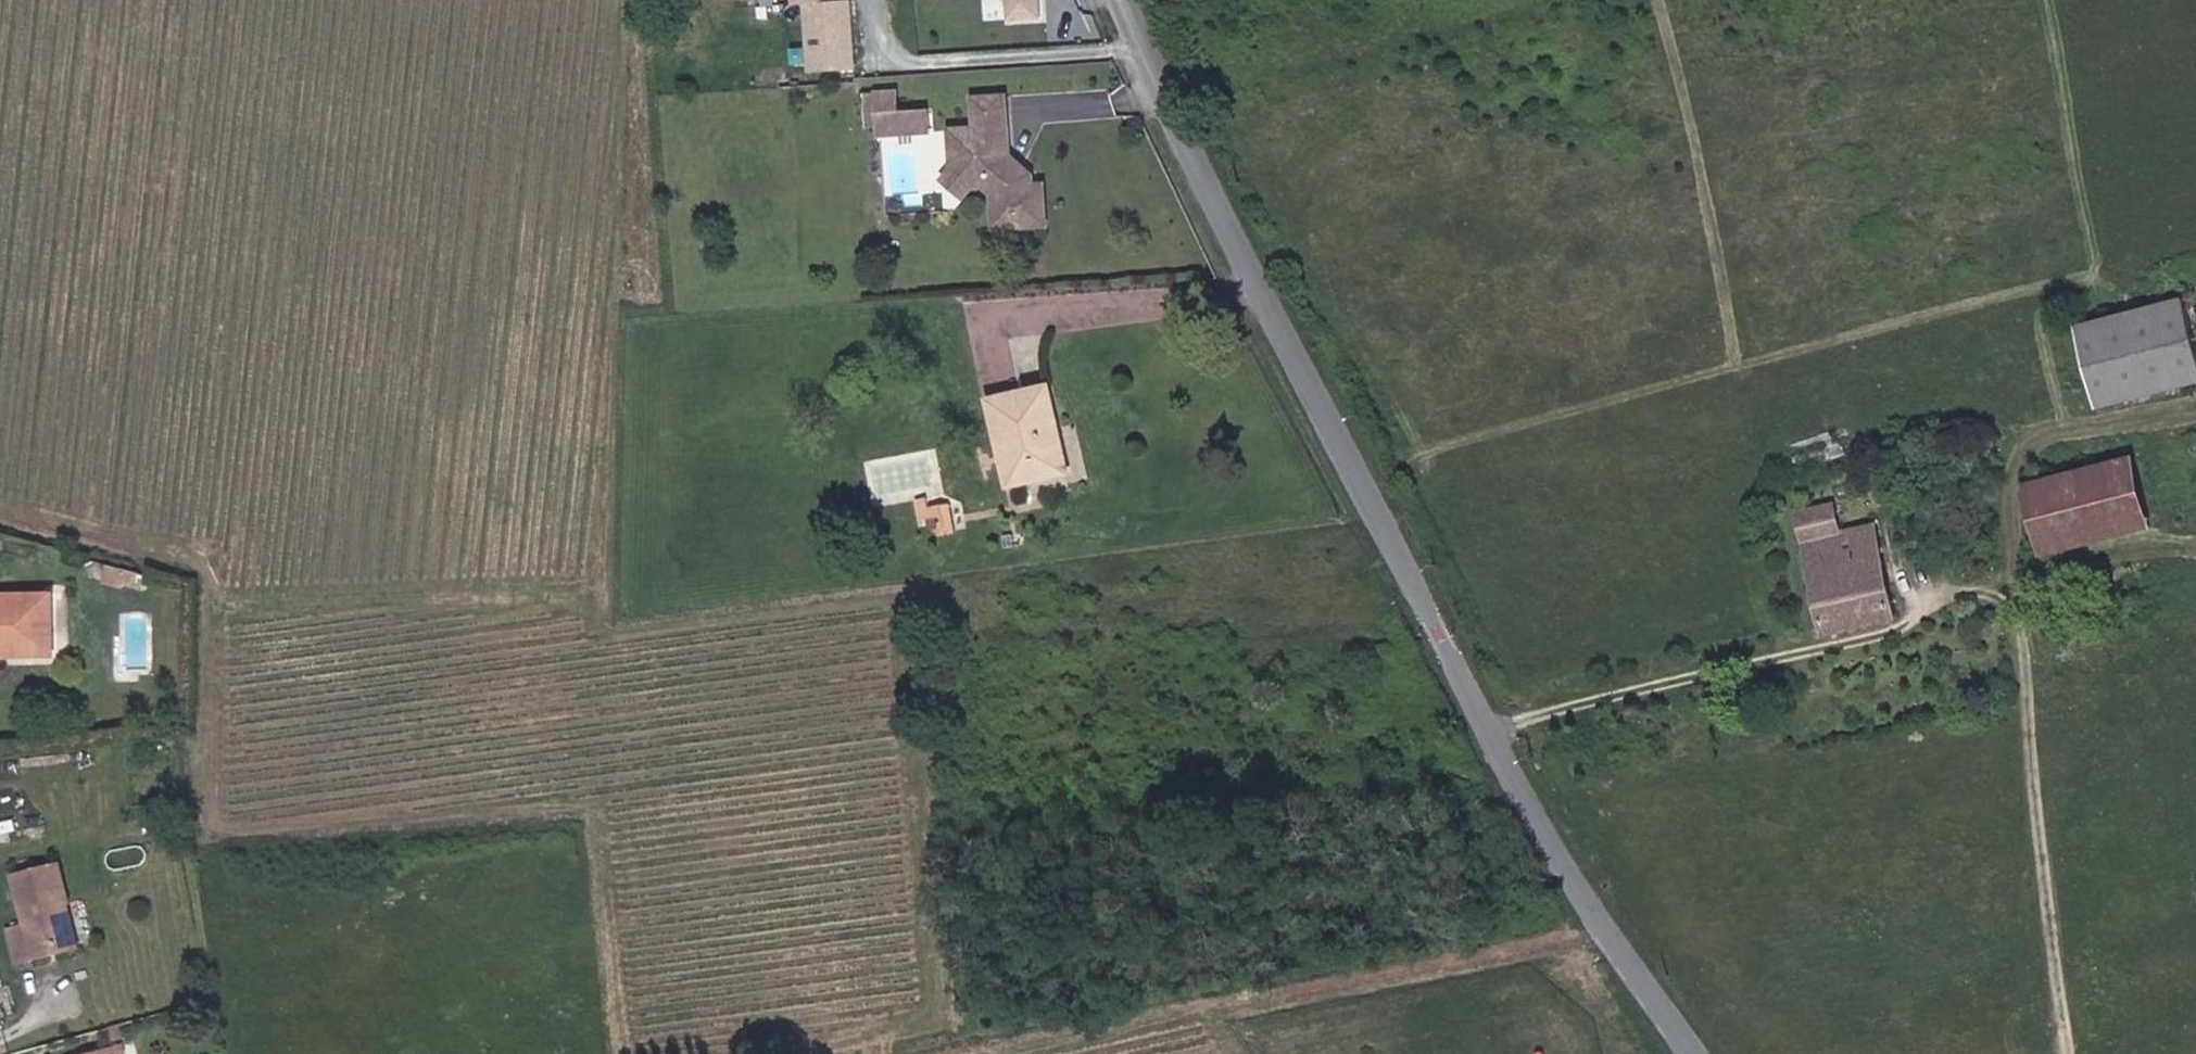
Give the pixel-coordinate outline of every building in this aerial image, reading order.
[(801,4),(805,68),(853,65),(849,0),(789,0),(790,5),(801,4)] [(1005,18),(1038,17),(1037,0),(1004,0),(1005,18)] [(906,98),(905,78),(885,80),(886,99),(906,98)] [(1023,112),(1021,82),(988,85),(991,115),(1023,112)] [(938,119),(936,95),(906,98),(886,99),(888,123),(938,119)] [(1025,142),(1023,112),(991,115),(970,116),(974,160),(988,173),(998,172),(1007,181),(1010,215),(1051,213),(1048,172),(1047,161),(1037,152),(1030,152),(1022,145),(1025,142)] [(988,173),(974,160),(970,116),(965,117),(968,155),(957,168),(978,185),(988,173)] [(2195,352),(2195,238),(2119,260),(2150,365),(2195,352)] [(1055,421),(1068,419),(1057,374),(1043,376),(1055,421)] [(1016,478),(1078,464),(1068,419),(1055,421),(1043,376),(995,389),(1016,478)] [(2096,535),(2195,508),(2195,423),(2075,456),(2096,535)] [(946,520),(963,517),(959,493),(941,498),(946,520)] [(1840,628),(1907,614),(1888,511),(1862,517),(1858,496),(1814,506),(1840,628)] [(123,585),(126,578),(129,569),(111,564),(107,580),(123,585)] [(126,578),(141,581),(142,572),(129,569),(126,578)] [(5,644),(52,641),(48,592),(0,595),(0,658),(6,658),(5,644)] [(6,658),(53,655),(52,641),(5,644),(6,658)] [(75,882),(94,878),(83,836),(37,847),(47,894),(17,902),(26,941),(56,935),(52,918),(82,910),(75,882)] [(56,935),(103,923),(94,878),(75,882),(82,910),(52,918),(56,935)] [(121,1040),(71,1053),(124,1053),(121,1040)]
